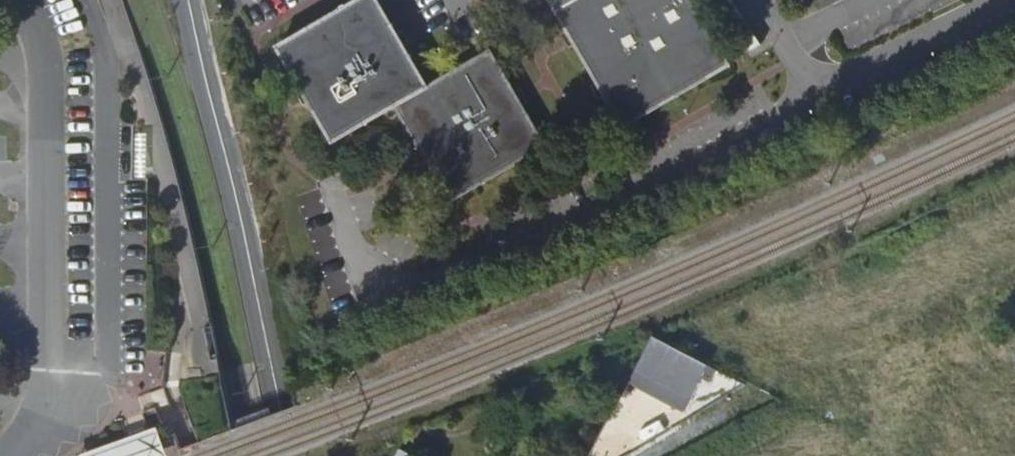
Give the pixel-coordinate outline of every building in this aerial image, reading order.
[(491,50),(430,86),(403,39),(381,0),(358,0),(277,47),(334,145),(397,108),(423,153),(451,203),(547,147),(518,97),(491,50)] [(692,0),(550,0),(572,38),(602,90),(624,128),(730,66),(692,0)] [(692,398),(709,366),(654,337),(636,369),(692,398)] [(692,398),(636,369),(628,383),(684,413),(692,398)] [(678,425),(672,415),(648,430),(654,440),(678,425)] [(129,438),(134,452),(142,449),(164,441),(163,439),(160,428),(138,436),(129,438)] [(129,438),(80,455),(123,455),(134,452),(129,438)] [(164,441),(142,449),(134,452),(123,455),(169,455),(164,441)]
